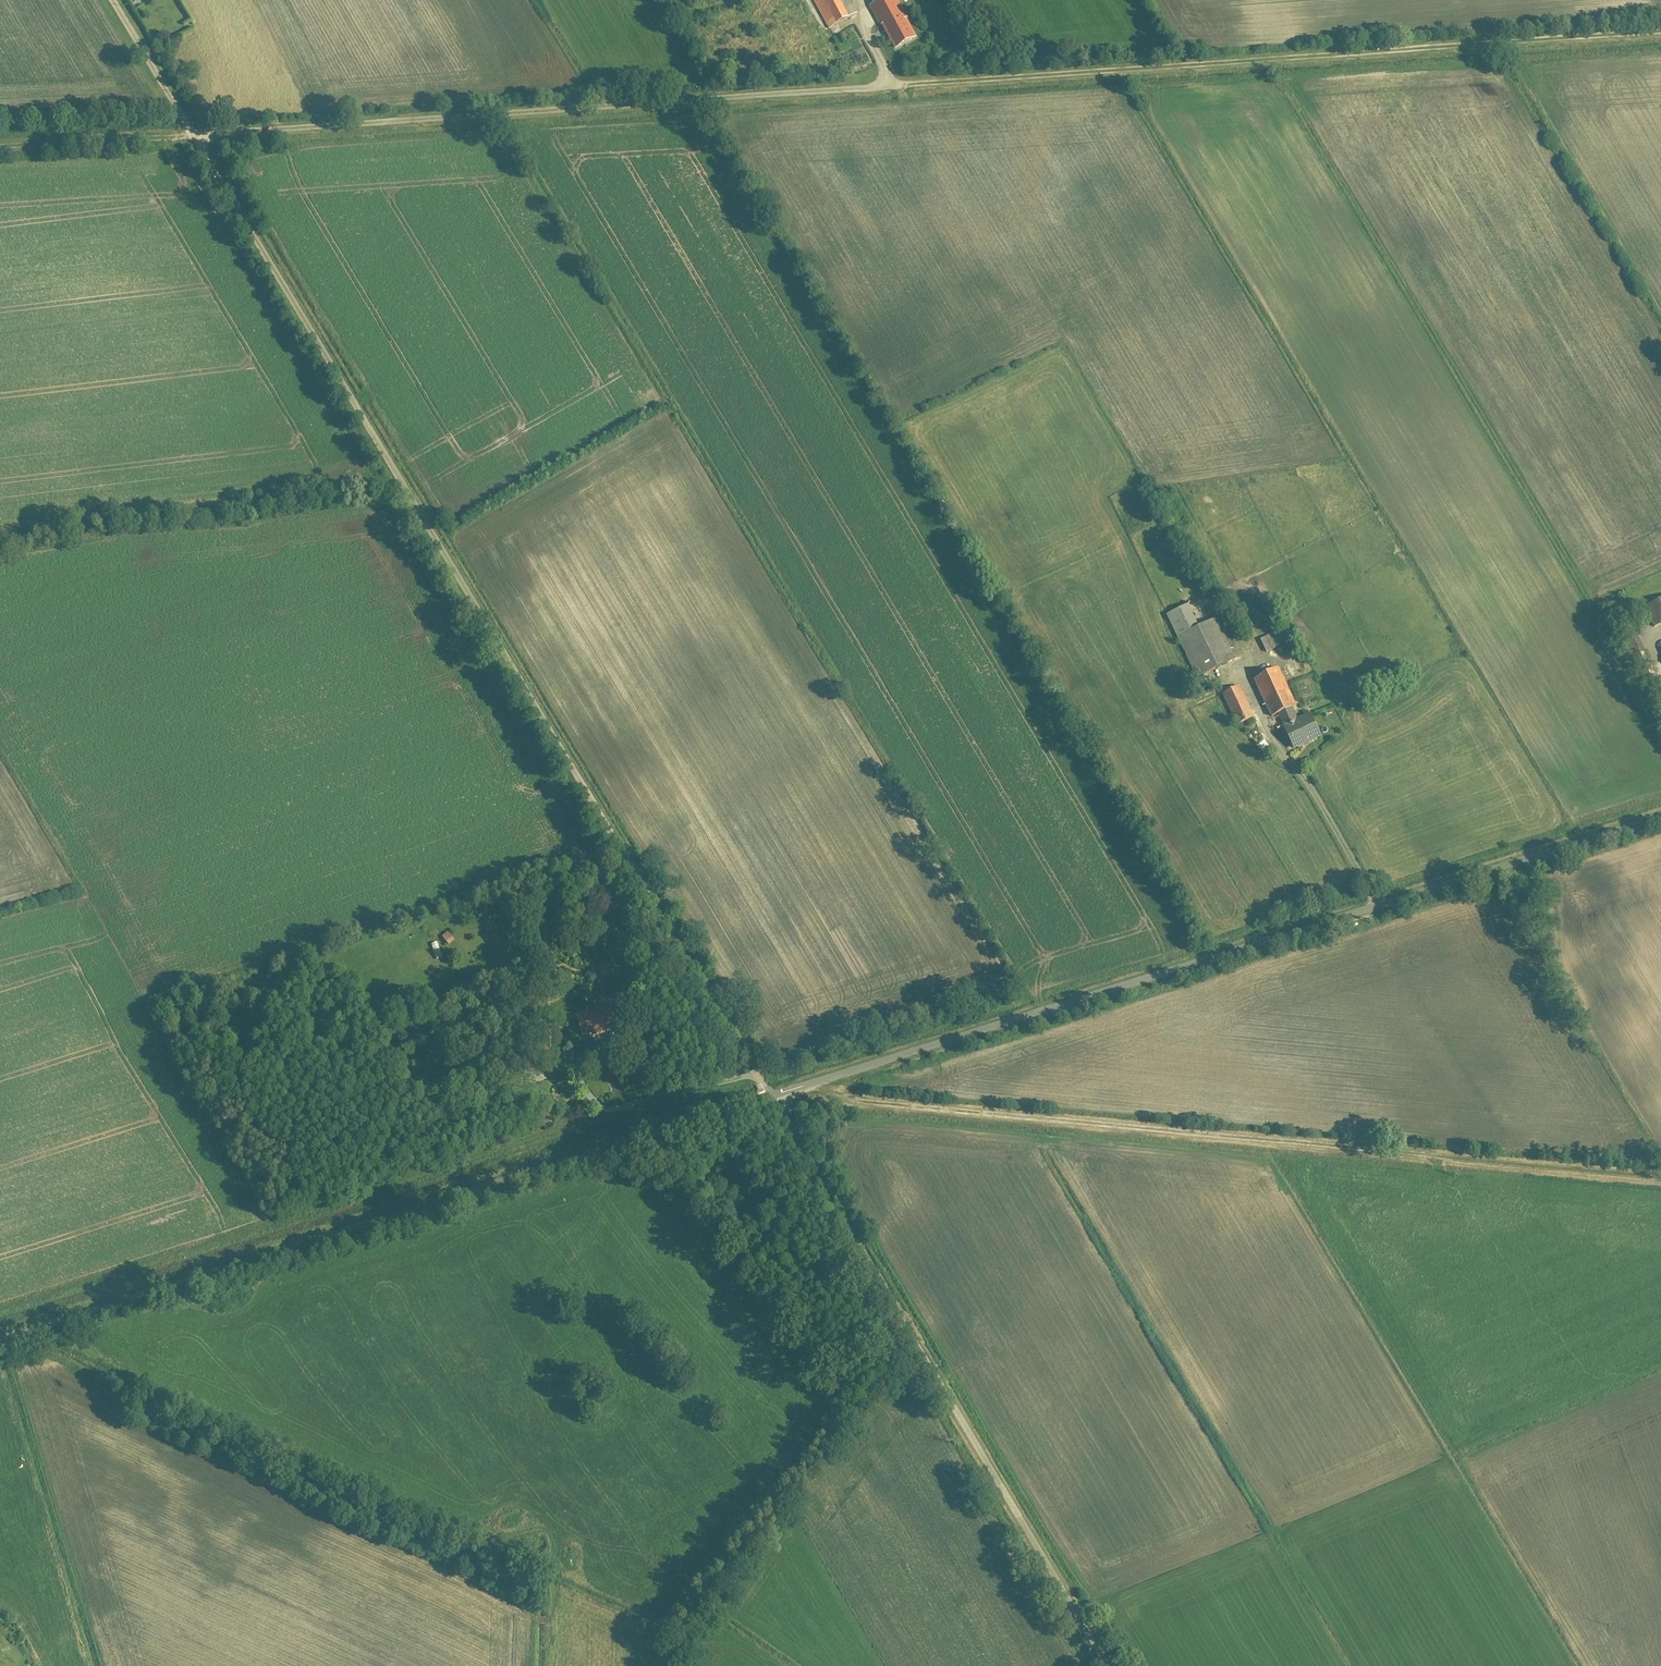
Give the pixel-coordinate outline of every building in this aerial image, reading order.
[(829,32),(853,19),(842,0),(812,0),(829,32)] [(869,9),(897,51),(918,36),(895,0),(882,0),(869,9)] [(1657,626),(1660,624),(1660,598),(1647,606),(1657,626)] [(1188,606),(1167,615),(1195,680),(1240,661),(1221,617),(1197,627),(1188,606)] [(1281,629),(1259,640),(1266,654),(1288,644),(1281,629)] [(1270,716),(1277,713),(1293,750),(1321,738),(1312,716),(1296,722),(1276,672),(1255,681),(1270,716)] [(1240,688),(1221,696),(1235,725),(1253,717),(1240,688)] [(604,966),(581,972),(589,1004),(613,997),(604,966)] [(577,1016),(582,1036),(620,1027),(615,1007),(577,1016)]
